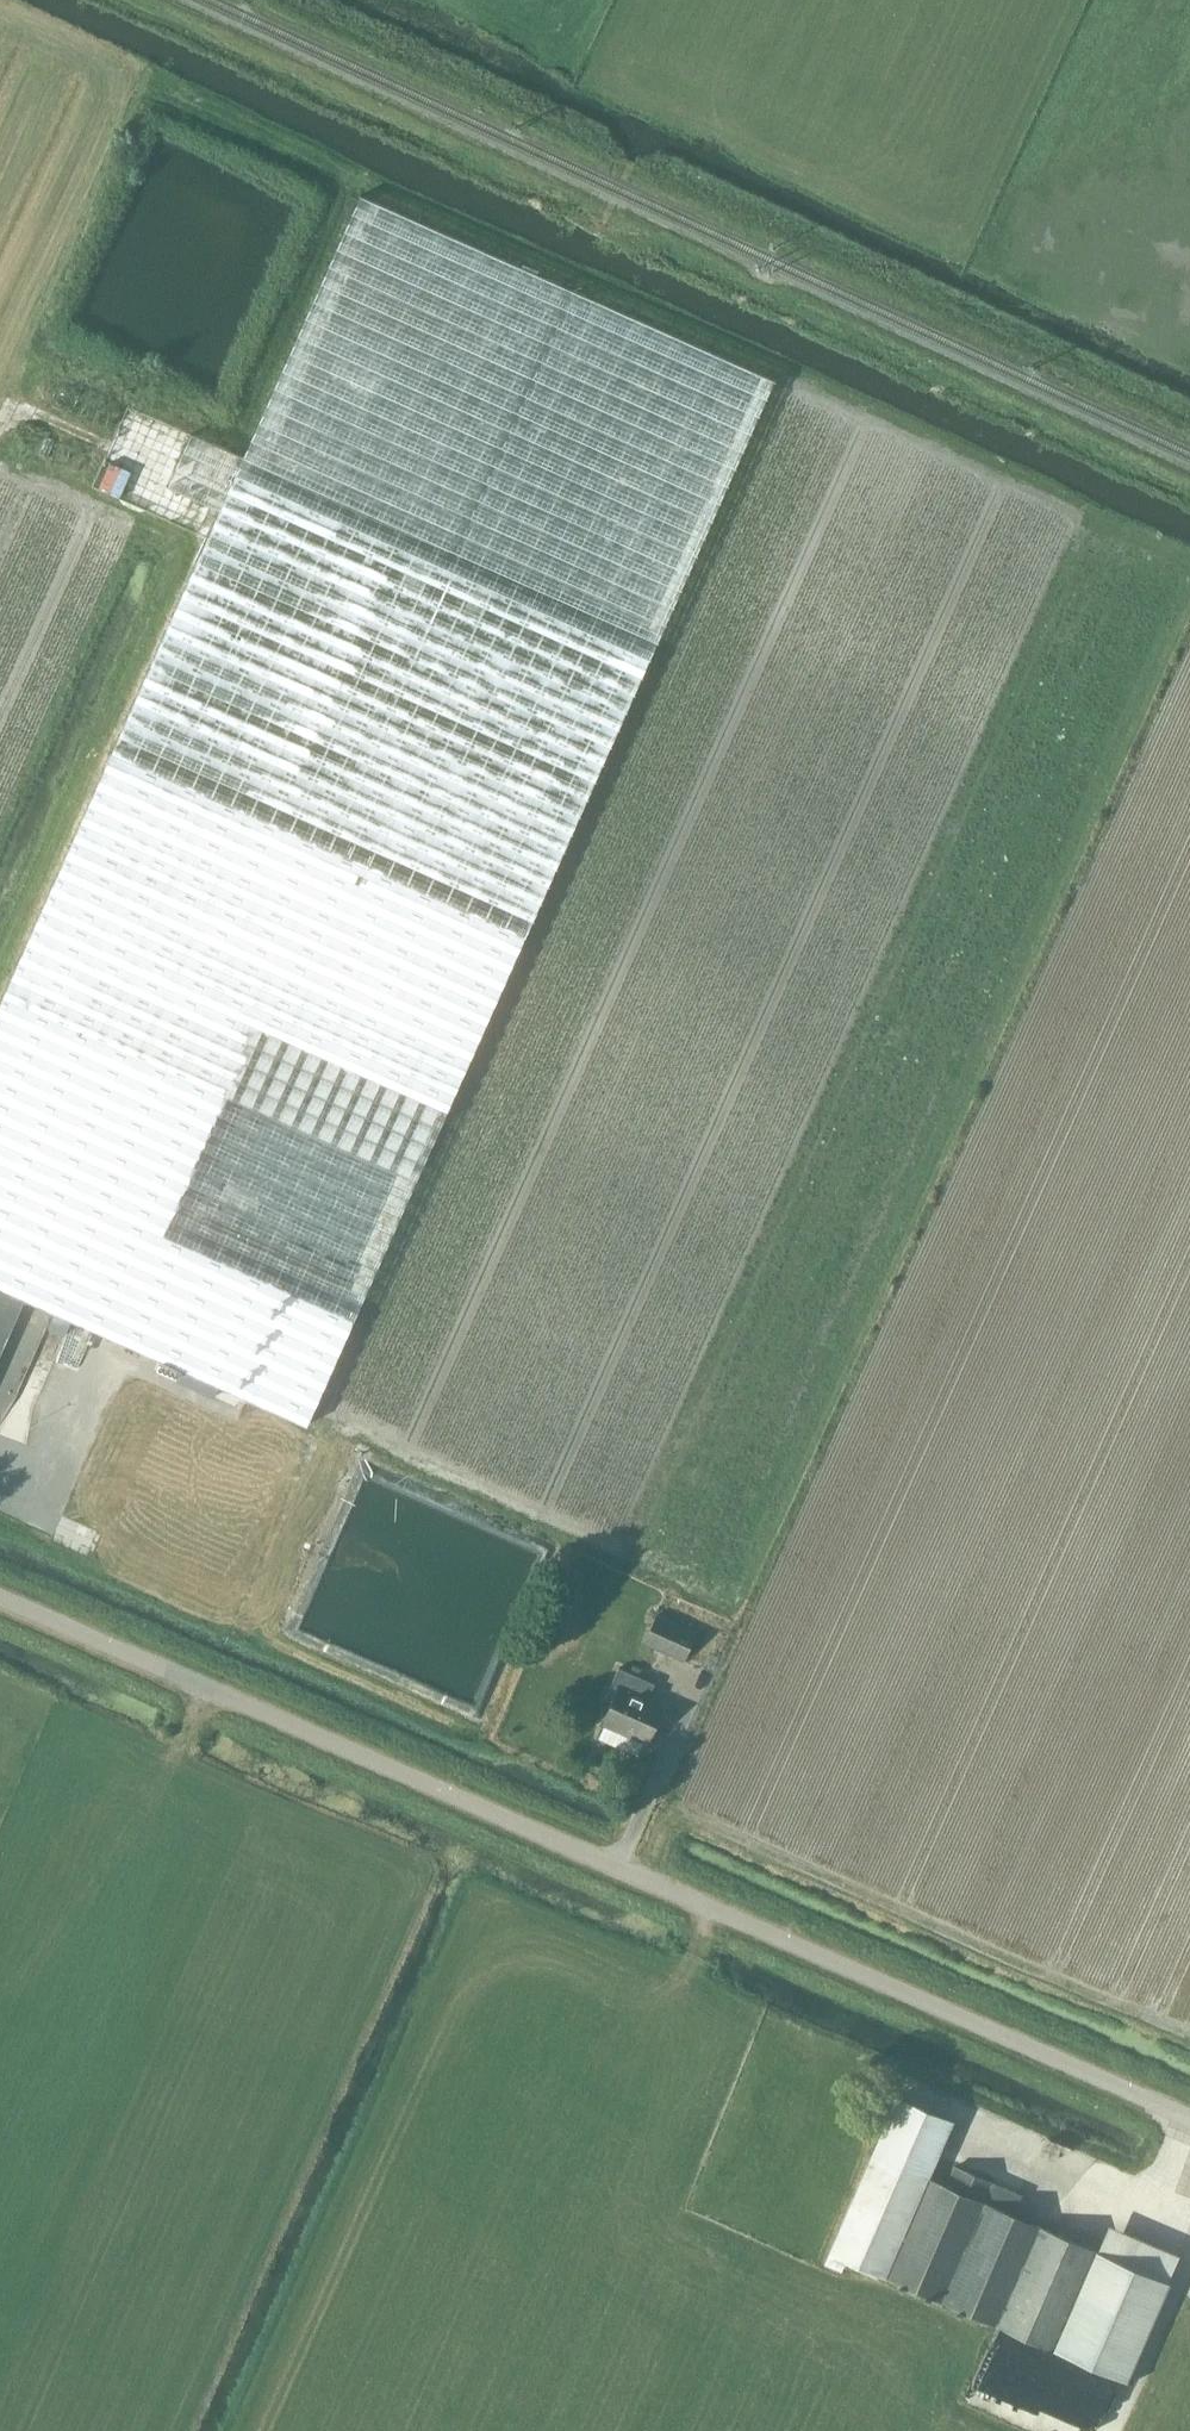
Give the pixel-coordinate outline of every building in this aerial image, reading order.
[(221,509),(112,753),(524,937),(773,378),(361,195),(245,456),(192,432),(168,486),(221,509)] [(524,937),(112,753),(0,1003),(0,1294),(24,1305),(26,1301),(100,1334),(307,1426),(524,937)] [(24,1305),(0,1294),(0,1358),(24,1305)] [(696,1633),(656,1616),(643,1645),(683,1662),(696,1633)] [(610,1709),(603,1724),(646,1743),(662,1708),(644,1700),(643,1694),(648,1682),(619,1669),(604,1702),(606,1707),(610,1709)] [(851,2275),(855,2264),(884,2276),(1122,2383),(1166,2285),(1092,2252),(1096,2243),(1081,2236),(1077,2245),(1013,2216),(1022,2196),(957,2166),(947,2187),(928,2179),(953,2121),(897,2097),(830,2253),(825,2265),(851,2275)]
